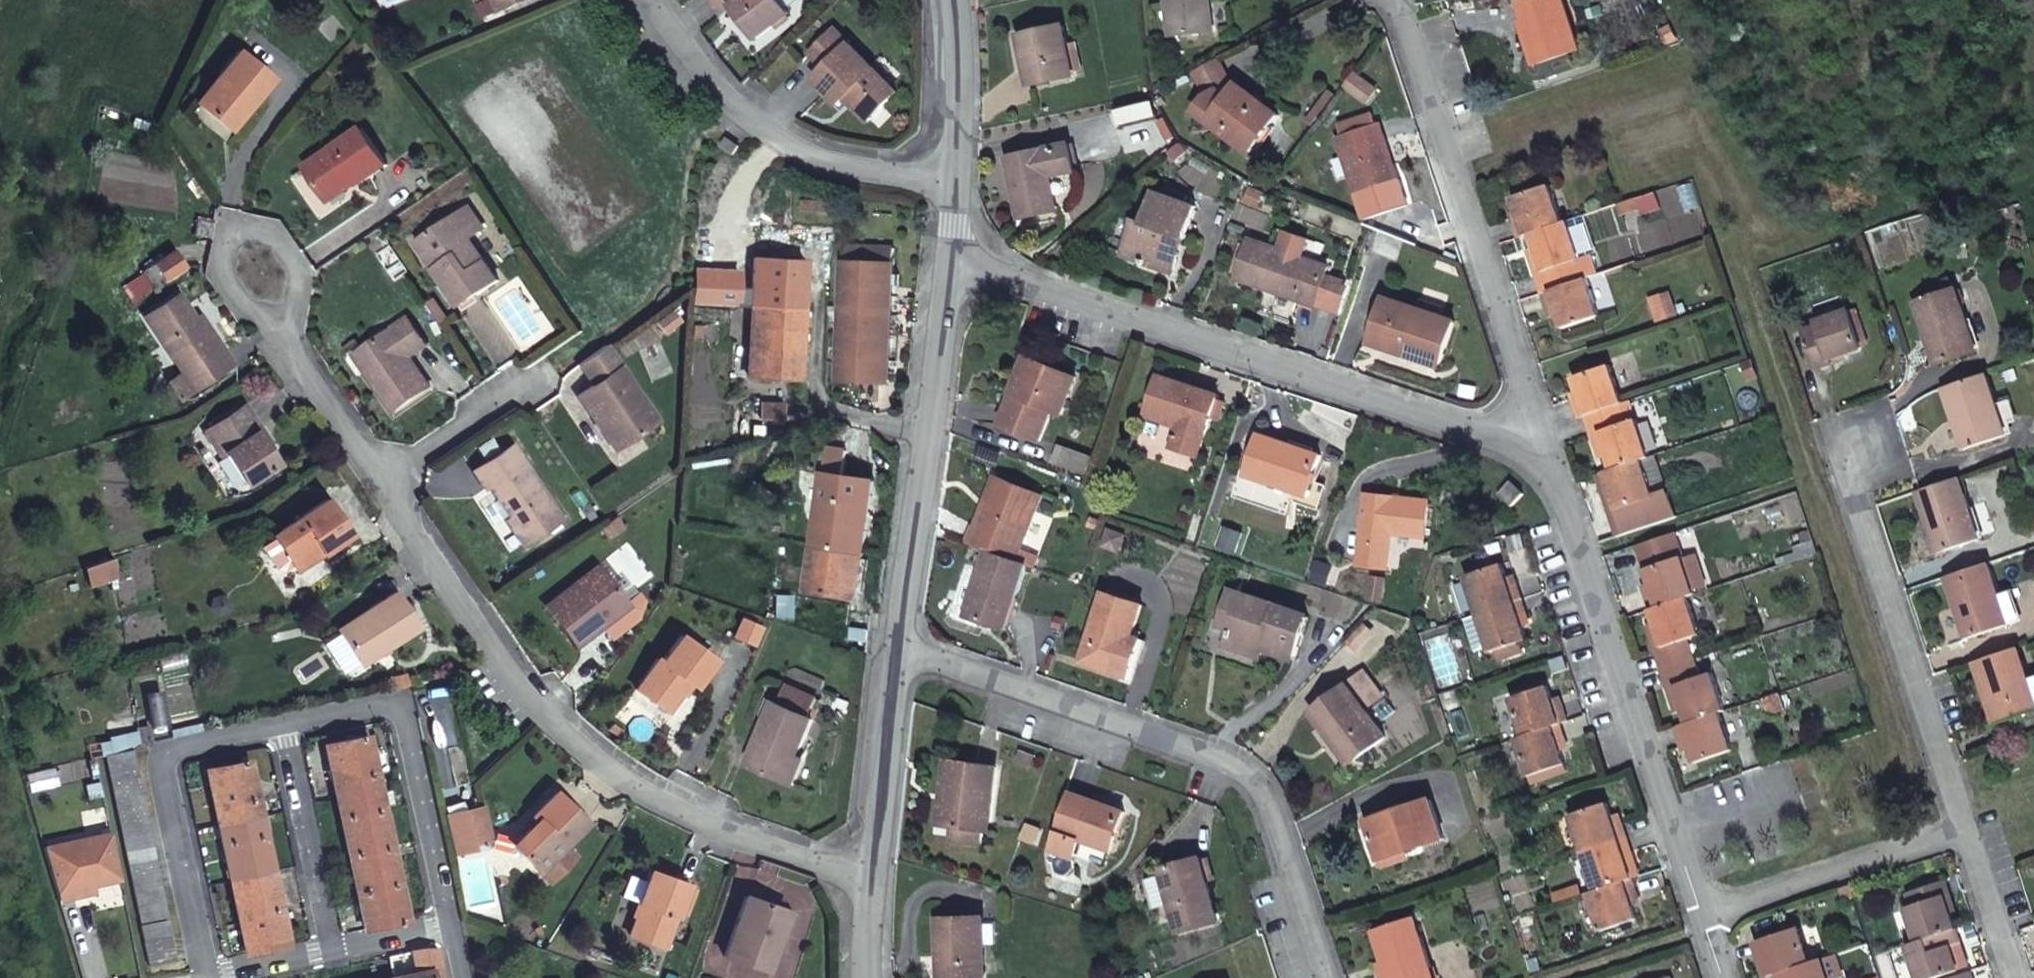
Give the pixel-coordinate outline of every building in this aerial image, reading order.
[(504,11),(529,0),(499,0),(504,11)] [(790,14),(780,0),(714,0),(722,11),(733,4),(758,37),(790,14)] [(1177,33),(1219,28),(1215,0),(1172,0),(1177,33)] [(1570,0),(1534,0),(1523,4),(1542,63),(1588,49),(1570,0)] [(1072,44),(1069,25),(1028,31),(1035,81),(1077,75),(1076,71),(1072,44)] [(895,96),(836,35),(813,57),(827,71),(815,83),(838,108),(845,101),(867,123),(895,96)] [(1072,44),(1076,71),(1086,70),(1082,43),(1072,44)] [(257,109),(277,83),(243,55),(201,108),(231,131),(252,104),(257,109)] [(1223,56),(1200,68),(1215,95),(1202,110),(1255,151),(1284,112),(1232,73),(1223,56)] [(1356,186),(1399,172),(1394,157),(1393,158),(1384,133),(1386,133),(1381,119),(1338,135),(1356,186)] [(364,133),(294,181),(315,212),(357,183),(362,188),(389,169),(364,133)] [(1078,164),(1074,138),(1014,148),(1023,208),(1059,202),(1053,168),(1078,164)] [(731,156),(737,148),(725,139),(718,146),(731,156)] [(1125,255),(1166,268),(1178,235),(1188,238),(1200,202),(1159,188),(1148,219),(1138,216),(1125,255)] [(1530,238),(1564,227),(1552,193),(1515,205),(1522,228),(1515,231),(1519,242),(1530,238)] [(1642,200),(1623,206),(1627,217),(1646,211),(1642,200)] [(472,241),(487,230),(474,211),(422,247),(464,307),(501,283),(472,241)] [(1580,263),(1567,225),(1564,227),(1530,238),(1537,258),(1531,260),(1543,298),(1576,286),(1587,282),(1594,280),(1587,260),(1580,263)] [(1287,227),(1281,246),(1303,253),(1309,234),(1287,227)] [(1178,235),(1166,268),(1177,272),(1188,238),(1178,235)] [(1317,301),(1329,261),(1303,253),(1281,246),(1251,237),(1238,277),(1317,301)] [(895,240),(845,238),(844,246),(838,380),(888,382),(895,240)] [(754,243),(752,306),(801,308),(804,245),(754,243)] [(1587,282),(1576,286),(1543,298),(1551,319),(1560,317),(1565,333),(1600,321),(1587,282)] [(1443,361),(1459,314),(1389,292),(1376,331),(1411,342),(1409,350),(1443,361)] [(1959,292),(1919,305),(1940,365),(1980,352),(1959,292)] [(209,332),(184,293),(151,315),(188,373),(199,390),(237,366),(225,346),(220,349),(209,332)] [(801,308),(752,306),(749,376),(798,377),(801,308)] [(1852,307),(1820,318),(1824,330),(1811,334),(1824,370),(1844,364),(1843,361),(1868,353),(1852,307)] [(410,324),(363,356),(375,373),(368,379),(394,417),(431,392),(408,359),(414,355),(417,360),(429,352),(410,324)] [(214,329),(209,332),(220,349),(225,346),(214,329)] [(610,347),(584,365),(597,383),(582,393),(618,447),(659,419),(610,347)] [(1027,354),(1013,389),(1021,392),(1035,357),(1027,354)] [(363,356),(356,362),(368,379),(375,373),(363,356)] [(1021,392),(1013,389),(1002,419),(1042,434),(1054,405),(1065,409),(1079,374),(1035,357),(1021,392)] [(1590,418),(1627,405),(1615,370),(1579,382),(1585,399),(1578,401),(1584,420),(1590,418)] [(1224,409),(1229,392),(1165,371),(1154,405),(1185,415),(1177,440),(1202,448),(1216,407),(1224,409)] [(199,390),(188,373),(172,384),(184,401),(199,390)] [(2009,436),(1987,374),(1948,387),(1969,449),(2009,436)] [(1645,463),(1653,460),(1639,420),(1632,422),(1627,405),(1590,418),(1603,455),(1611,453),(1617,472),(1645,463)] [(249,408),(210,434),(226,457),(231,454),(251,485),(281,466),(260,435),(265,431),(249,408)] [(1307,487),(1320,448),(1260,428),(1247,467),(1307,487)] [(1062,458),(1082,466),(1089,451),(1069,442),(1062,458)] [(528,543),(567,516),(531,462),(526,466),(515,448),(478,472),(491,490),(494,488),(518,522),(515,524),(528,543)] [(812,541),(864,549),(873,481),(842,476),(845,453),(826,452),(812,541)] [(1634,534),(1676,520),(1667,498),(1659,501),(1647,469),(1645,463),(1617,472),(1604,477),(1612,498),(1620,495),(1634,534)] [(1655,466),(1647,469),(1659,501),(1667,498),(1655,466)] [(974,538),(996,547),(1020,557),(1048,494),(1002,475),(974,538)] [(1501,501),(1512,487),(1498,475),(1487,489),(1501,501)] [(1989,536),(1967,475),(1928,488),(1927,489),(1948,549),(1989,536)] [(1425,526),(1429,490),(1367,482),(1359,556),(1388,560),(1393,522),(1425,526)] [(1612,498),(1626,537),(1634,534),(1620,495),(1612,498)] [(327,508),(275,542),(276,543),(294,570),(295,572),(318,556),(321,560),(349,541),(327,508)] [(1691,599),(1700,596),(1698,590),(1688,562),(1678,535),(1640,548),(1654,592),(1648,594),(1654,611),(1691,599)] [(856,598),(864,549),(812,541),(811,554),(806,590),(856,598)] [(276,543),(263,551),(279,574),(286,576),(294,570),(276,543)] [(1010,628),(1035,564),(1020,557),(996,547),(970,611),(1010,628)] [(1464,566),(1477,605),(1519,589),(1513,571),(1505,574),(1497,554),(1464,566)] [(1700,557),(1688,562),(1698,590),(1710,585),(1700,557)] [(2008,588),(1997,560),(1957,573),(1977,632),(2018,617),(2008,588)] [(599,564),(548,603),(577,643),(629,603),(599,564)] [(2022,584),(2008,588),(2018,617),(2032,612),(2022,584)] [(1293,648),(1305,608),(1234,585),(1228,601),(1236,604),(1226,636),(1262,647),(1264,639),(1293,648)] [(1130,631),(1140,600),(1103,589),(1083,656),(1128,670),(1139,634),(1130,631)] [(1519,589),(1477,605),(1490,640),(1492,645),(1498,643),(1507,640),(1510,648),(1524,643),(1521,635),(1527,633),(1520,614),(1527,611),(1519,589)] [(398,592),(342,630),(367,665),(423,627),(398,592)] [(786,615),(788,595),(773,593),(771,612),(786,615)] [(1691,599),(1654,611),(1661,632),(1653,635),(1665,671),(1698,660),(1692,640),(1704,637),(1691,599)] [(1477,605),(1464,610),(1476,645),(1490,640),(1477,605)] [(852,628),(854,612),(842,611),(840,627),(852,628)] [(759,627),(740,618),(732,636),(751,644),(759,627)] [(852,642),(853,631),(839,630),(838,640),(852,642)] [(715,662),(679,635),(660,659),(656,655),(632,685),(662,709),(683,682),(690,687),(699,675),(703,678),(715,662)] [(1507,640),(1498,643),(1501,651),(1510,648),(1507,640)] [(2028,644),(1985,658),(2008,723),(2033,714),(2033,659),(2028,644)] [(1698,660),(1665,671),(1679,711),(1691,707),(1696,724),(1726,714),(1728,713),(1715,675),(1704,679),(1698,660)] [(1562,710),(1568,708),(1561,690),(1555,691),(1549,674),(1513,688),(1525,723),(1562,710)] [(1355,747),(1382,727),(1344,675),(1311,701),(1331,729),(1338,725),(1355,747)] [(804,737),(810,719),(806,717),(813,699),(783,687),(776,706),(772,705),(748,766),(788,781),(804,737)] [(1568,726),(1562,710),(1525,723),(1520,725),(1531,757),(1568,743),(1563,728),(1568,726)] [(1726,714),(1696,724),(1685,728),(1692,748),(1701,745),(1706,763),(1739,751),(1726,714)] [(141,743),(154,740),(151,725),(138,727),(141,743)] [(325,740),(337,799),(379,790),(367,731),(325,740)] [(809,739),(804,737),(788,781),(793,784),(809,739)] [(126,748),(101,754),(104,768),(129,762),(126,748)] [(204,766),(218,828),(261,818),(247,757),(204,766)] [(988,829),(996,765),(952,759),(946,793),(954,795),(951,823),(988,829)] [(129,762),(104,768),(107,782),(132,776),(129,762)] [(132,776),(107,782),(110,796),(136,790),(132,776)] [(379,790),(382,803),(391,801),(388,788),(379,790)] [(1573,802),(1586,841),(1630,825),(1622,802),(1614,805),(1608,789),(1573,802)] [(136,790),(110,796),(114,811),(139,806),(136,790)] [(347,848),(349,856),(391,847),(382,803),(379,790),(337,799),(347,848)] [(1369,814),(1383,851),(1404,844),(1445,829),(1431,791),(1369,814)] [(1114,848),(1127,812),(1074,793),(1055,848),(1077,856),(1078,853),(1083,837),(1112,848),(1114,848)] [(534,874),(550,857),(582,824),(553,797),(529,822),(532,825),(509,850),(534,874)] [(139,806),(114,811),(117,825),(143,820),(139,806)] [(482,814),(476,815),(483,845),(489,844),(482,814)] [(476,815),(467,817),(473,847),(483,845),(476,815)] [(218,828),(230,881),(272,871),(261,818),(218,828)] [(143,820),(117,825),(121,840),(146,835),(143,820)] [(1630,825),(1586,841),(1599,877),(1636,864),(1630,845),(1637,842),(1630,825)] [(146,835),(121,840),(124,855),(150,849),(146,835)] [(1083,837),(1078,853),(1106,863),(1112,848),(1083,837)] [(1404,844),(1383,851),(1386,859),(1406,852),(1404,844)] [(356,893),(399,884),(391,847),(349,856),(356,893)] [(150,849),(124,855),(127,870),(153,864),(150,849)] [(1211,851),(1204,854),(1211,873),(1218,871),(1211,851)] [(1211,873),(1204,854),(1168,865),(1189,929),(1225,917),(1211,873)] [(534,874),(544,884),(559,866),(550,857),(534,874)] [(153,864),(127,870),(130,883),(156,877),(153,864)] [(1599,877),(1594,879),(1608,918),(1643,906),(1637,889),(1644,886),(1636,864),(1599,877)] [(238,918),(280,908),(272,871),(230,881),(238,918)] [(627,936),(662,948),(677,906),(682,890),(684,885),(644,871),(633,903),(638,904),(627,936)] [(1912,891),(1946,880),(1944,873),(1910,885),(1912,891)] [(156,877),(130,883),(134,898),(160,891),(156,877)] [(1924,939),(1961,926),(1950,896),(1955,895),(1949,879),(1946,880),(1912,891),(1911,891),(1917,907),(1914,907),(1924,939)] [(406,920),(399,884),(356,893),(358,901),(346,903),(351,932),(406,920)] [(682,890),(677,906),(684,909),(689,892),(682,890)] [(160,891),(134,898),(137,911),(163,905),(160,891)] [(793,912),(747,896),(725,958),(768,972),(777,943),(783,945),(793,912)] [(163,905),(137,911),(140,924),(166,918),(163,905)] [(288,946),(280,908),(238,918),(241,932),(246,954),(288,946)] [(1419,911),(1379,924),(1398,977),(1438,977),(1442,977),(1419,911)] [(939,955),(945,955),(945,977),(984,977),(984,918),(938,918),(939,955)] [(167,921),(140,926),(143,939),(170,934),(167,921)] [(1769,939),(1781,973),(1821,959),(1809,925),(1769,939)] [(1917,942),(1930,977),(1935,977),(1968,966),(1960,943),(1966,941),(1961,926),(1924,939),(1917,942)] [(170,934),(143,939),(147,954),(173,949),(170,934)] [(173,949),(147,954),(150,969),(176,963),(173,949)] [(1834,954),(1821,959),(1781,973),(1778,974),(1779,977),(1843,977),(1834,954)] [(1673,963),(1631,977),(1678,977),(1673,963)] [(440,968),(393,977),(442,977),(440,968)] [(1949,977),(1983,977),(1979,968),(1949,977)] [(352,974),(353,977),(373,977),(371,970),(352,974)]
